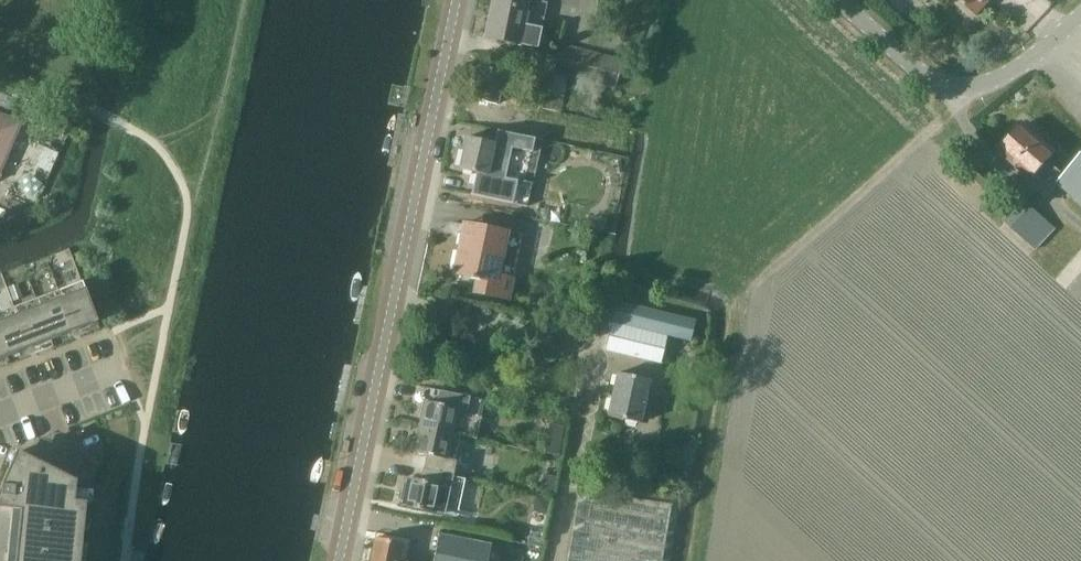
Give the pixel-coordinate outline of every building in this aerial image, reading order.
[(520,45),(538,49),(547,2),(538,0),(492,0),(485,38),(520,45)] [(989,0),(958,0),(975,15),(989,0)] [(624,57),(561,43),(555,71),(618,84),(624,57)] [(477,69),(471,94),(508,102),(513,77),(477,69)] [(560,99),(569,78),(555,72),(545,93),(560,99)] [(30,107),(25,120),(62,135),(68,122),(30,107)] [(22,126),(0,116),(0,181),(22,126)] [(1080,205),(1080,159),(1065,177),(1048,162),(1056,152),(1025,125),(1001,153),(1033,181),(1037,177),(1053,191),(1058,185),(1080,205)] [(466,137),(459,170),(476,173),(471,195),(512,204),(527,207),(532,184),(505,178),(511,148),(531,152),(534,138),(497,131),(494,143),(466,137)] [(1004,220),(1033,247),(1036,250),(1057,228),(1037,210),(1025,199),(1004,220)] [(464,223),(459,247),(454,273),(478,278),(475,293),(510,300),(515,277),(513,277),(521,236),(509,233),(510,232),(464,223)] [(60,291),(38,299),(54,339),(76,331),(97,322),(82,282),(60,291)] [(0,314),(0,330),(10,356),(32,347),(54,339),(38,299),(0,314)] [(688,342),(693,322),(613,304),(602,351),(657,364),(664,336),(688,342)] [(10,356),(0,330),(0,360),(10,356)] [(636,424),(645,381),(612,374),(603,417),(636,424)] [(422,404),(417,431),(449,438),(454,412),(464,414),(467,401),(438,395),(435,406),(422,404)] [(558,454),(562,427),(549,425),(544,452),(558,454)] [(449,438),(417,431),(411,456),(424,458),(421,472),(451,477),(454,461),(456,462),(458,452),(447,449),(449,438)] [(0,487),(0,510),(12,511),(7,560),(79,560),(86,493),(74,492),(75,483),(69,480),(44,467),(30,460),(16,453),(3,480),(1,487),(0,487)] [(451,477),(421,472),(419,485),(406,483),(404,489),(401,491),(399,499),(402,501),(400,508),(443,517),(447,497),(459,499),(463,480),(451,477)] [(672,504),(580,488),(568,560),(662,560),(672,504)] [(488,546),(437,534),(431,560),(485,560),(488,546)] [(401,545),(373,539),(367,560),(397,560),(401,545)]
